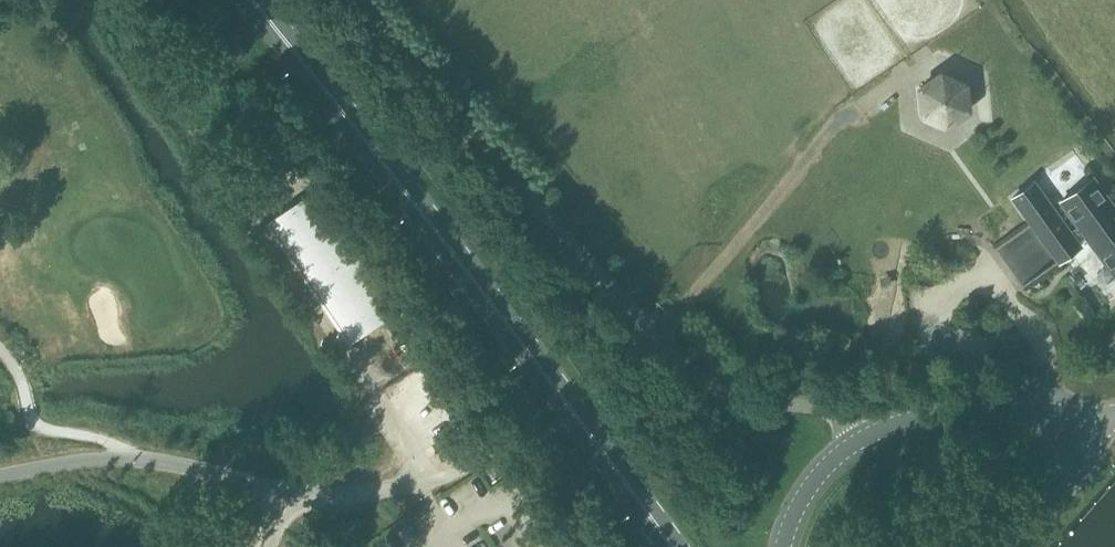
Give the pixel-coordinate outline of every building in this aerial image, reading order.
[(966,84),(942,73),(921,89),(923,115),(948,126),(969,110),(966,84)] [(1060,261),(1081,246),(1078,241),(1087,236),(1114,275),(1114,207),(1094,177),(1061,201),(1080,226),(1071,232),(1035,181),(1013,197),(1060,261)] [(317,192),(272,223),(351,339),(396,308),(317,192)]
